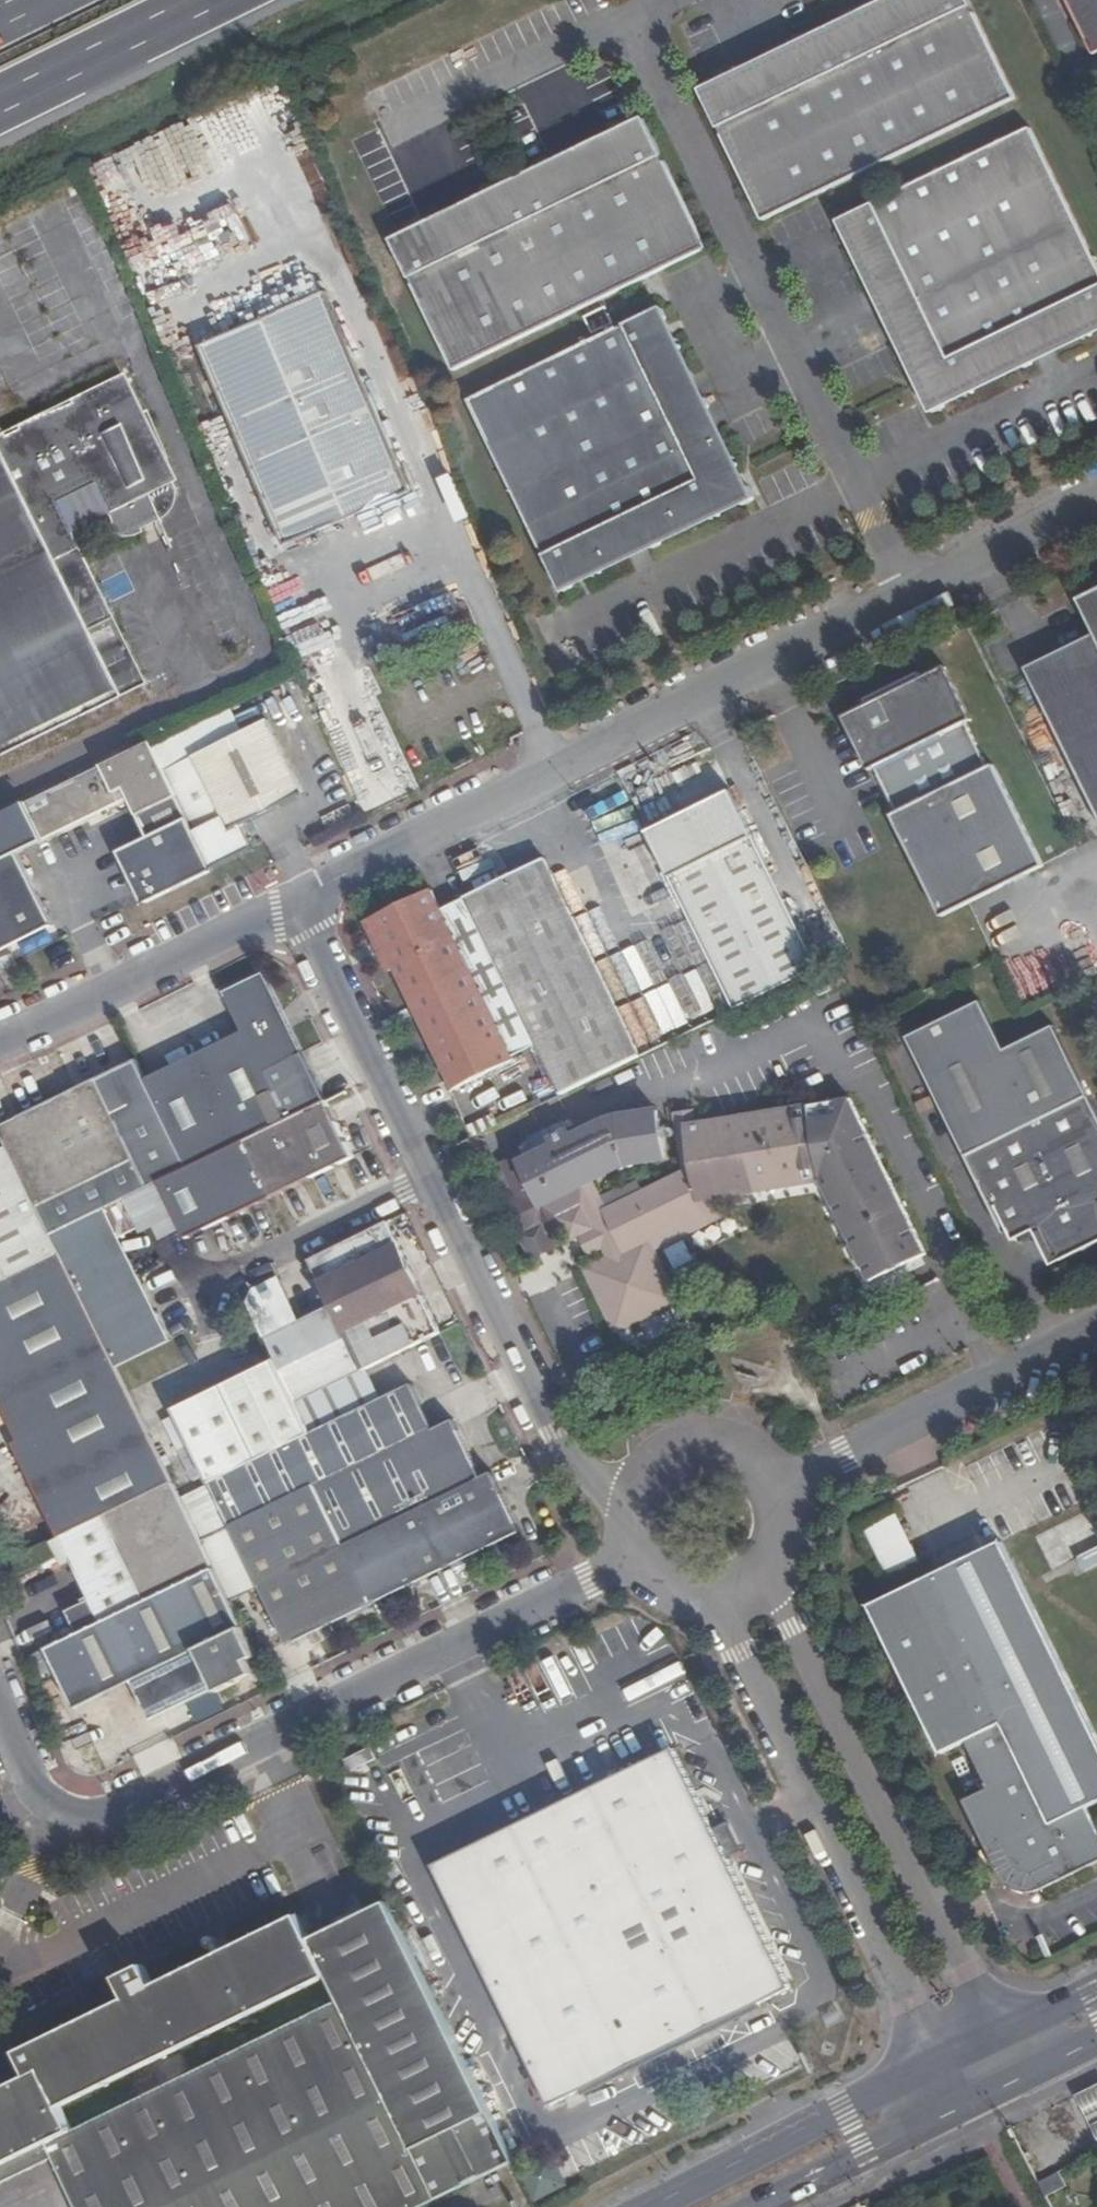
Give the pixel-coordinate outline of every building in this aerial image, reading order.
[(1018,96),(974,0),(877,0),(802,34),(703,80),(764,213),(862,168),(944,130),(1018,96)] [(1094,54),(1096,52),(1096,0),(1067,0),(1094,54)] [(658,260),(705,238),(645,107),(600,127),(391,222),(451,354),(658,260)] [(939,402),(961,392),(1044,354),(1096,330),(1096,268),(1030,125),(957,159),(875,198),(850,209),(936,396),(939,402)] [(327,286),(216,332),(301,532),(410,488),(327,286)] [(647,301),(466,385),(554,580),(735,496),(647,301)] [(301,532),(216,332),(197,340),(281,540),(301,532)] [(129,681),(53,523),(90,505),(95,508),(99,510),(103,510),(107,508),(117,503),(115,499),(135,489),(139,486),(142,483),(144,477),(146,472),(147,467),(147,462),(146,456),(150,453),(140,431),(142,429),(122,384),(117,386),(98,347),(17,385),(16,388),(0,395),(0,743),(129,681)] [(1096,786),(1096,636),(1039,664),(1096,786)] [(944,911),(971,898),(1047,864),(1000,759),(994,762),(974,719),(958,682),(951,674),(943,672),(935,675),(932,668),(930,661),(875,687),(878,694),(880,700),(875,703),(872,708),(870,712),(868,716),(868,721),(868,725),(883,760),(902,805),(897,807),(944,911)] [(867,767),(883,760),(868,725),(868,721),(868,716),(870,712),(872,708),(875,703),(880,700),(878,694),(841,714),(867,767)] [(228,737),(215,709),(153,742),(165,767),(228,737)] [(255,724),(228,737),(165,767),(180,798),(208,857),(232,846),(226,833),(291,802),(255,724)] [(165,767),(153,742),(112,760),(129,797),(131,800),(139,816),(180,798),(165,767)] [(129,797),(112,760),(26,800),(43,837),(129,797)] [(665,816),(741,997),(813,963),(725,788),(665,816)] [(213,869),(208,857),(180,798),(139,816),(130,820),(140,840),(119,850),(144,902),(213,869)] [(26,800),(0,812),(0,945),(12,939),(51,921),(18,848),(43,837),(26,800)] [(645,827),(730,1002),(741,997),(665,816),(645,827)] [(508,1038),(531,1088),(608,1051),(512,849),(438,885),(439,889),(508,1038)] [(487,1048),(415,900),(404,879),(341,909),(348,925),(346,931),(351,943),(358,945),(366,961),(372,958),(429,1077),(436,1073),(487,1048)] [(490,1046),(508,1038),(439,889),(415,900),(487,1048),(490,1046)] [(225,1020),(128,1068),(172,1160),(223,1134),(272,1109),(250,1061),(284,1043),(245,962),(207,981),(225,1020)] [(1088,1098),(1053,1026),(1003,1050),(980,1001),(903,1038),(961,1161),(999,1239),(1005,1236),(1009,1244),(1015,1241),(1018,1247),(1034,1240),(1039,1237),(1052,1264),(1056,1262),(1059,1267),(1096,1247),(1096,1116),(1088,1098)] [(496,1058),(490,1046),(487,1048),(436,1073),(441,1084),(496,1058)] [(20,1198),(35,1229),(92,1200),(114,1189),(142,1175),(172,1160),(128,1068),(119,1049),(81,1067),(119,1147),(20,1198)] [(20,1198),(119,1147),(81,1067),(0,1106),(0,1154),(20,1198)] [(786,1095),(795,1170),(843,1272),(899,1246),(827,1090),(786,1095)] [(333,1146),(307,1092),(272,1109),(223,1134),(249,1188),(333,1146)] [(694,1184),(795,1170),(786,1095),(679,1109),(669,1110),(673,1137),(661,1138),(665,1165),(585,1202),(570,1173),(608,1154),(642,1150),(635,1103),(600,1107),(581,1114),(547,1130),(544,1125),(529,1133),(531,1138),(504,1152),(499,1144),(476,1155),(493,1190),(479,1197),(494,1227),(514,1217),(519,1227),(533,1221),(539,1233),(550,1228),(559,1246),(576,1238),(581,1250),(561,1264),(589,1322),(652,1291),(628,1239),(623,1229),(695,1194),(694,1184)] [(442,1113),(448,1124),(474,1111),(469,1100),(442,1113)] [(656,1102),(661,1138),(673,1137),(669,1110),(679,1109),(678,1100),(656,1102)] [(142,1175),(168,1230),(249,1188),(223,1134),(172,1160),(142,1175)] [(44,1248),(35,1229),(20,1198),(0,1154),(0,1269),(44,1248)] [(92,1200),(107,1232),(129,1221),(114,1189),(92,1200)] [(695,1194),(623,1229),(628,1239),(699,1204),(695,1194)] [(35,1229),(44,1248),(68,1297),(126,1272),(107,1232),(92,1200),(35,1229)] [(524,1236),(519,1227),(514,1217),(494,1227),(504,1246),(524,1236)] [(527,1243),(524,1236),(504,1246),(507,1253),(527,1243)] [(1039,1237),(1034,1240),(1050,1271),(1059,1267),(1056,1262),(1052,1264),(1039,1237)] [(688,1243),(669,1250),(675,1267),(694,1261),(688,1243)] [(84,1521),(156,1486),(148,1471),(101,1365),(68,1297),(44,1248),(0,1269),(0,1452),(42,1542),(84,1521)] [(344,1375),(421,1338),(389,1272),(378,1277),(367,1254),(301,1286),(312,1308),(344,1375)] [(68,1297),(101,1365),(157,1339),(126,1272),(68,1297)] [(283,1406),(344,1375),(312,1308),(249,1338),(260,1362),(282,1406),(283,1406)] [(824,1344),(829,1355),(835,1352),(830,1341),(824,1344)] [(796,1351),(799,1356),(816,1347),(814,1342),(796,1351)] [(823,1358),(804,1367),(806,1371),(825,1362),(823,1358)] [(159,1411),(181,1455),(282,1406),(260,1362),(159,1411)] [(297,1493),(438,1423),(437,1420),(420,1429),(396,1383),(296,1432),(283,1406),(282,1406),(181,1455),(191,1475),(158,1491),(175,1527),(185,1548),(297,1493)] [(465,1479),(438,1423),(297,1493),(354,1609),(375,1598),(379,1606),(388,1601),(384,1594),(505,1535),(497,1517),(505,1513),(500,1504),(492,1508),(475,1473),(465,1479)] [(84,1521),(108,1572),(175,1527),(158,1491),(156,1486),(84,1521)] [(354,1609),(297,1493),(185,1548),(196,1571),(224,1629),(258,1613),(274,1649),(294,1638),(298,1646),(306,1642),(302,1634),(354,1609)] [(1036,1532),(1052,1578),(1096,1562),(1096,1515),(1096,1511),(1036,1532)] [(889,1576),(920,1562),(897,1513),(867,1529),(889,1576)] [(196,1571),(185,1548),(175,1527),(108,1572),(125,1606),(196,1571)] [(1039,1893),(1096,1863),(1096,1828),(1087,1809),(1096,1804),(1096,1738),(1001,1541),(896,1592),(967,1742),(970,1741),(991,1787),(989,1788),(1039,1893)] [(66,1707),(224,1629),(196,1571),(125,1606),(37,1648),(66,1707)] [(967,1742),(896,1592),(870,1605),(943,1754),(967,1742)] [(546,1637),(543,1631),(535,1635),(538,1641),(546,1637)] [(650,1756),(408,1873),(524,2110),(766,1996),(650,1756)] [(1035,1894),(1039,1893),(989,1788),(966,1800),(1004,1880),(1007,1883),(1010,1885),(1014,1887),(1014,1892),(1023,1895),(1025,1892),(1028,1893),(1031,1894),(1035,1894)] [(489,2167),(351,1884),(270,1925),(258,1899),(114,1969),(103,1946),(76,1959),(87,1982),(0,2025),(0,2158),(16,2150),(24,2165),(45,2206),(408,2206),(489,2167)] [(1096,2086),(1066,2101),(1076,2121),(1080,2119),(1096,2110),(1096,2088),(1096,2086)] [(1096,2125),(1096,2110),(1080,2119),(1086,2131),(1096,2125)] [(1086,2131),(1082,2133),(1093,2153),(1096,2151),(1096,2125),(1086,2131)] [(0,2158),(0,2176),(24,2165),(16,2150),(0,2158)]
